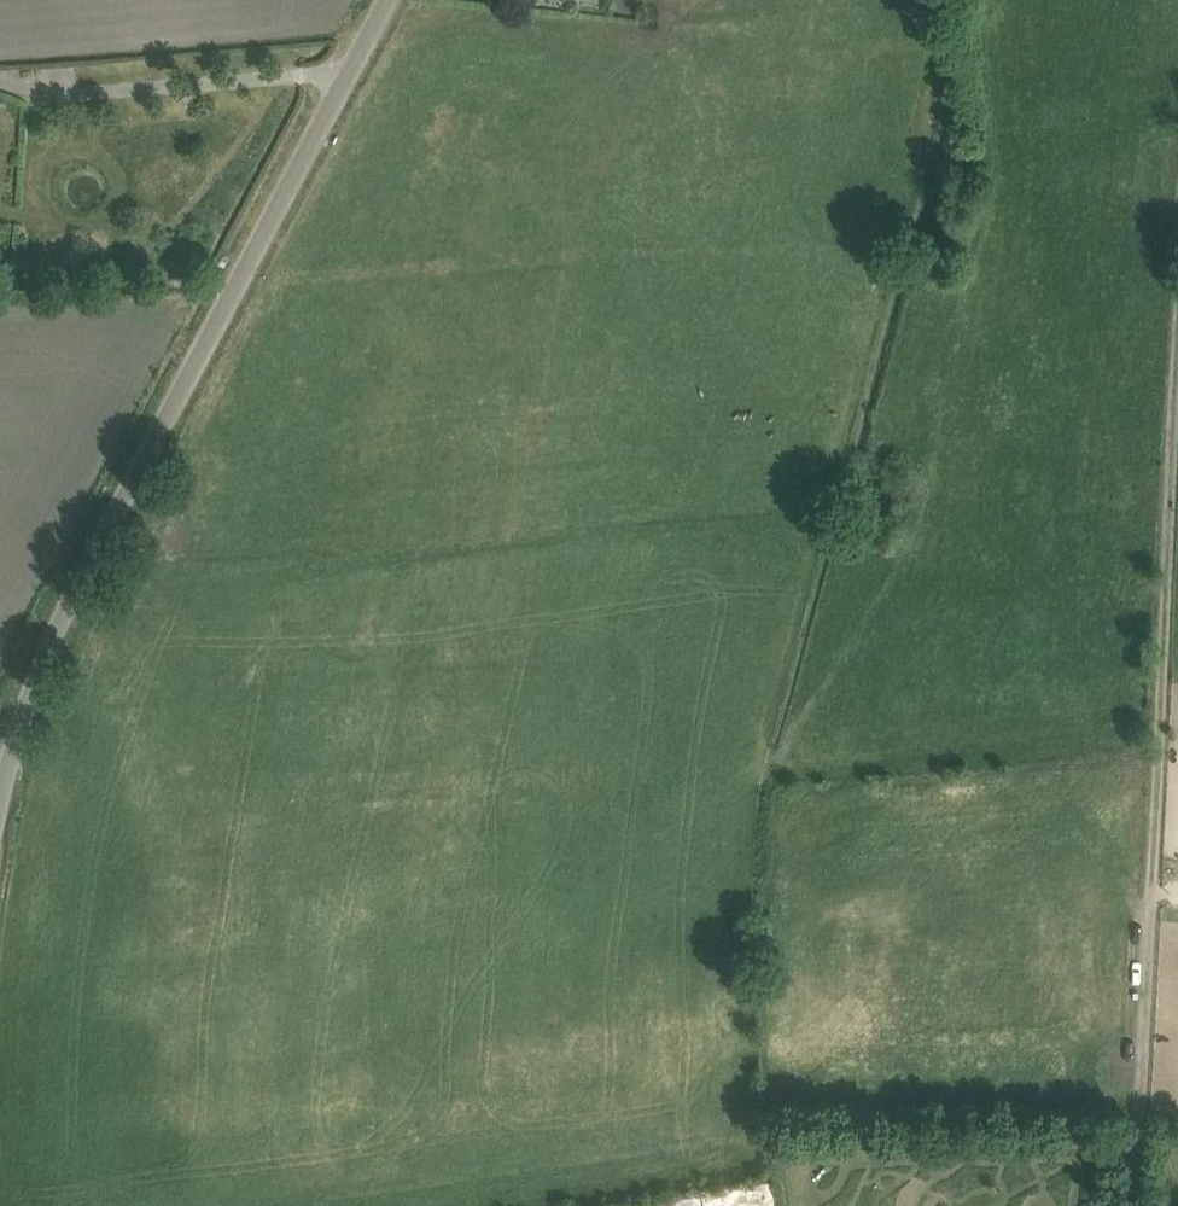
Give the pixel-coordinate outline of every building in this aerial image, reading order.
[(739,1198),(719,1199),(720,1205),(739,1205),(739,1198)]
